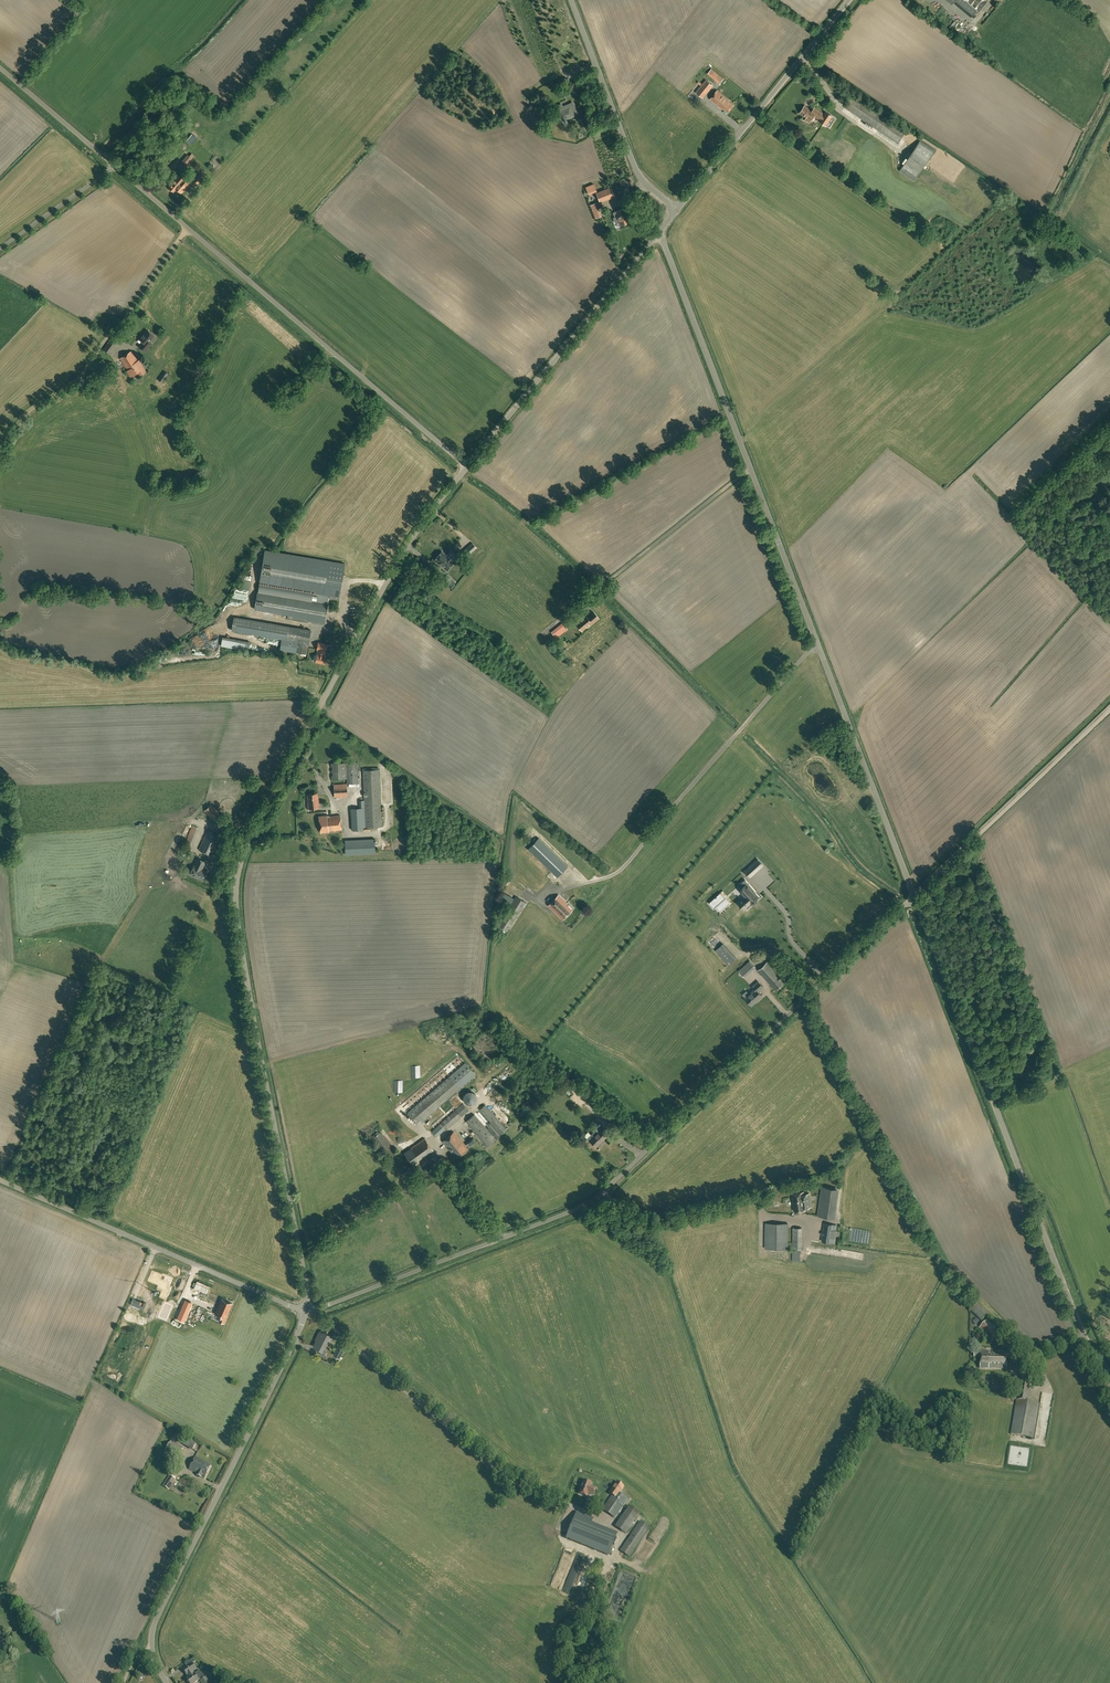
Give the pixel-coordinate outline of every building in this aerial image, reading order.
[(953,3),(970,17),(976,11),(964,0),(956,0),(953,3)] [(701,80),(721,58),(715,53),(690,81),(693,83),(698,78),(701,80)] [(720,84),(724,79),(712,69),(708,74),(720,84)] [(703,98),(714,85),(706,80),(696,92),(703,98)] [(573,90),(576,96),(582,94),(580,87),(573,90)] [(717,91),(710,99),(723,109),(723,108),(728,112),(734,105),(729,101),(729,100),(717,91)] [(898,144),(906,131),(853,95),(844,108),(898,144)] [(547,106),(544,100),(538,103),(541,109),(547,106)] [(558,115),(560,114),(563,120),(573,116),(573,114),(578,112),(573,101),(563,106),(562,103),(554,107),(558,115)] [(805,106),(800,113),(806,117),(804,120),(806,122),(806,121),(808,122),(807,123),(809,124),(811,120),(814,116),(820,120),(819,121),(826,125),(832,116),(826,112),(824,114),(822,113),(815,108),(812,111),(805,106)] [(920,141),(900,170),(915,180),(934,151),(920,141)] [(189,156),(179,168),(183,172),(193,160),(189,156)] [(201,168),(191,179),(192,180),(191,181),(196,185),(197,184),(199,186),(208,175),(201,168)] [(176,189),(181,193),(188,186),(190,183),(180,174),(168,188),(173,192),(176,189)] [(595,193),(599,203),(615,197),(611,187),(595,193)] [(620,225),(629,221),(626,213),(624,208),(615,211),(617,217),(620,225)] [(144,332),(138,339),(142,342),(138,346),(145,353),(153,344),(150,341),(155,336),(147,329),(144,333),(144,332)] [(117,343),(111,339),(103,349),(109,354),(117,343)] [(131,351),(120,358),(127,368),(139,360),(131,351)] [(139,360),(127,368),(128,370),(127,371),(131,377),(139,372),(141,375),(146,372),(139,360)] [(162,383),(169,373),(164,371),(158,380),(162,383)] [(466,557),(477,547),(473,542),(462,552),(466,557)] [(442,551),(435,560),(447,570),(454,562),(453,561),(457,555),(451,550),(447,555),(442,551)] [(265,551),(259,584),(288,589),(287,597),(328,604),(329,599),(338,600),(343,576),(345,565),(294,556),(265,551)] [(441,581),(450,589),(455,582),(446,575),(441,581)] [(244,580),(240,593),(246,594),(246,590),(251,591),(253,583),(244,580)] [(259,584),(258,592),(259,592),(287,597),(288,589),(259,584)] [(256,598),(254,609),(257,610),(264,611),(287,615),(287,619),(308,622),(308,621),(325,624),(328,604),(287,597),(259,592),(258,598),(256,598)] [(589,626),(599,618),(593,611),(587,617),(585,614),(579,619),(580,620),(576,623),(582,630),(588,625),(589,626)] [(265,637),(267,623),(234,617),(232,631),(265,637)] [(562,622),(551,631),(556,638),(568,629),(562,622)] [(276,624),(267,623),(265,637),(274,638),(276,624)] [(528,626),(531,635),(540,632),(537,623),(528,626)] [(299,628),(276,624),(274,638),(281,639),(297,642),(299,628)] [(297,642),(297,644),(308,646),(311,630),(299,628),(297,642)] [(224,639),(223,647),(247,650),(248,642),(224,639)] [(297,642),(281,639),(280,650),(295,653),(297,644),(297,642)] [(325,650),(326,650),(327,644),(318,643),(317,649),(318,649),(317,654),(316,661),(325,663),(326,656),(324,655),(325,650)] [(308,646),(297,644),(295,653),(307,655),(308,646)] [(576,667),(566,677),(570,680),(580,670),(576,667)] [(301,683),(299,692),(311,694),(313,686),(301,683)] [(332,779),(346,778),(345,762),(332,763),(332,779)] [(348,783),(358,783),(357,762),(347,762),(348,783)] [(363,770),(364,807),(365,827),(381,826),(379,769),(363,770)] [(334,798),(348,797),(347,783),(334,784),(334,798)] [(308,808),(319,807),(317,793),(308,794),(309,803),(308,803),(308,808)] [(214,821),(221,815),(211,804),(204,811),(214,821)] [(364,807),(351,808),(352,830),(363,829),(363,827),(365,827),(364,807)] [(328,831),(341,829),(340,815),(327,816),(327,815),(319,816),(321,832),(328,832),(328,831)] [(192,843),(199,828),(193,826),(186,841),(192,843)] [(212,856),(221,836),(207,829),(199,849),(212,856)] [(539,837),(528,848),(557,877),(568,866),(539,837)] [(375,854),(375,838),(345,840),(345,855),(375,854)] [(204,880),(208,872),(202,869),(205,861),(198,858),(190,874),(204,880)] [(762,865),(763,865),(761,863),(760,862),(757,859),(749,866),(750,867),(745,871),(750,877),(755,872),(755,871),(757,869),(757,870),(758,870),(757,869),(759,867),(760,868),(760,867),(762,865)] [(552,879),(533,860),(527,866),(546,885),(552,879)] [(745,897),(743,899),(739,902),(744,908),(748,905),(751,902),(751,903),(754,900),(755,901),(756,900),(755,900),(758,897),(755,894),(753,891),(753,890),(745,881),(746,880),(745,879),(742,882),(740,884),(743,888),(740,891),(745,897)] [(721,893),(720,892),(709,903),(714,908),(718,904),(717,904),(724,898),(720,893),(721,893)] [(562,919),(572,909),(566,904),(567,903),(558,895),(548,905),(562,919)] [(526,902),(515,896),(508,908),(498,925),(507,931),(526,902)] [(119,921),(115,933),(124,936),(128,923),(119,921)] [(723,944),(715,950),(729,965),(737,959),(723,944)] [(776,975),(779,973),(768,961),(758,970),(768,982),(776,975)] [(745,977),(749,973),(744,967),(739,971),(745,977)] [(775,989),(785,981),(783,979),(785,977),(781,972),(779,973),(776,975),(768,982),(775,989)] [(758,991),(763,987),(758,981),(753,986),(755,989),(745,998),(752,1005),(762,996),(758,991)] [(465,1063),(411,1109),(420,1119),(423,1122),(427,1118),(426,1117),(456,1091),(457,1092),(461,1089),(460,1088),(475,1075),(465,1063)] [(463,1098),(464,1100),(465,1102),(466,1103),(468,1104),(470,1104),(472,1104),(474,1103),(475,1102),(476,1100),(476,1098),(476,1096),(475,1094),(474,1093),(472,1092),(470,1091),(468,1091),(467,1092),(465,1093),(464,1095),(463,1096),(463,1098)] [(463,1103),(457,1108),(463,1115),(469,1110),(463,1103)] [(600,1103),(595,1108),(604,1117),(603,1118),(611,1127),(617,1120),(609,1112),(600,1103)] [(454,1106),(437,1121),(440,1124),(445,1130),(463,1115),(457,1108),(457,1109),(454,1106)] [(411,1109),(407,1113),(416,1123),(420,1119),(411,1109)] [(594,1132),(587,1139),(591,1143),(592,1142),(596,1146),(603,1139),(606,1137),(604,1134),(607,1131),(602,1126),(597,1130),(595,1128),(593,1131),(594,1132)] [(389,1158),(396,1153),(380,1132),(373,1137),(389,1158)] [(457,1158),(468,1148),(454,1132),(443,1141),(457,1158)] [(413,1164),(433,1150),(425,1138),(405,1153),(413,1164)] [(835,1218),(839,1189),(821,1186),(817,1216),(835,1218)] [(804,1192),(792,1194),(794,1211),(806,1210),(805,1207),(811,1207),(810,1193),(804,1194),(804,1192)] [(788,1249),(788,1223),(765,1223),(765,1249),(788,1249)] [(831,1242),(833,1224),(824,1223),(822,1241),(831,1242)] [(167,1290),(172,1279),(164,1276),(163,1277),(160,1276),(160,1275),(153,1272),(149,1281),(156,1284),(159,1285),(159,1287),(167,1290)] [(186,1298),(183,1304),(189,1307),(192,1301),(186,1298)] [(217,1308),(215,1314),(221,1317),(219,1321),(224,1323),(227,1316),(232,1303),(228,1301),(228,1302),(225,1301),(225,1300),(221,1299),(219,1303),(220,1304),(218,1308),(217,1308)] [(165,1302),(158,1317),(166,1321),(173,1305),(165,1302)] [(981,1320),(988,1313),(977,1304),(971,1310),(981,1320)] [(181,1309),(178,1316),(184,1319),(187,1311),(181,1309)] [(992,1341),(1001,1331),(988,1319),(979,1328),(992,1341)] [(330,1335),(323,1331),(323,1332),(319,1331),(317,1336),(318,1336),(318,1337),(326,1341),(330,1335)] [(322,1351),(326,1341),(318,1337),(313,1346),(322,1351)] [(343,1350),(337,1347),(333,1354),(339,1357),(343,1350)] [(989,1352),(974,1351),(974,1356),(980,1357),(980,1368),(989,1368),(989,1352)] [(1007,1353),(989,1352),(989,1368),(1007,1368),(1007,1353)] [(970,1376),(976,1370),(971,1365),(965,1371),(970,1376)] [(1015,1381),(1012,1399),(1016,1399),(1029,1401),(1032,1382),(1019,1381),(1019,1382),(1015,1381)] [(1029,1401),(1016,1399),(1016,1400),(1011,1434),(1034,1438),(1039,1403),(1029,1401)] [(173,1438),(192,1451),(197,1443),(192,1440),(191,1441),(177,1432),(173,1438)] [(165,1450),(168,1452),(177,1458),(178,1456),(184,1448),(172,1440),(165,1450)] [(205,1477),(211,1465),(195,1457),(189,1469),(197,1473),(196,1475),(201,1477),(202,1475),(205,1477)] [(169,1475),(162,1486),(169,1490),(176,1480),(169,1475)] [(593,1495),(596,1488),(591,1486),(592,1483),(584,1480),(579,1493),(587,1496),(588,1493),(593,1495)] [(615,1518),(628,1499),(619,1493),(624,1486),(617,1481),(613,1487),(614,1488),(610,1493),(612,1495),(602,1509),(615,1518)] [(640,1513),(634,1509),(629,1506),(615,1526),(625,1533),(640,1513)] [(610,1552),(617,1535),(590,1524),(592,1519),(576,1513),(570,1529),(571,1530),(568,1536),(610,1552)] [(620,1550),(628,1556),(629,1557),(649,1527),(640,1520),(620,1550)] [(185,1672),(187,1675),(189,1677),(187,1679),(190,1682),(194,1682),(200,1679),(201,1680),(205,1677),(200,1670),(194,1674),(192,1671),(196,1669),(195,1666),(193,1663),(183,1669),(185,1672)]
